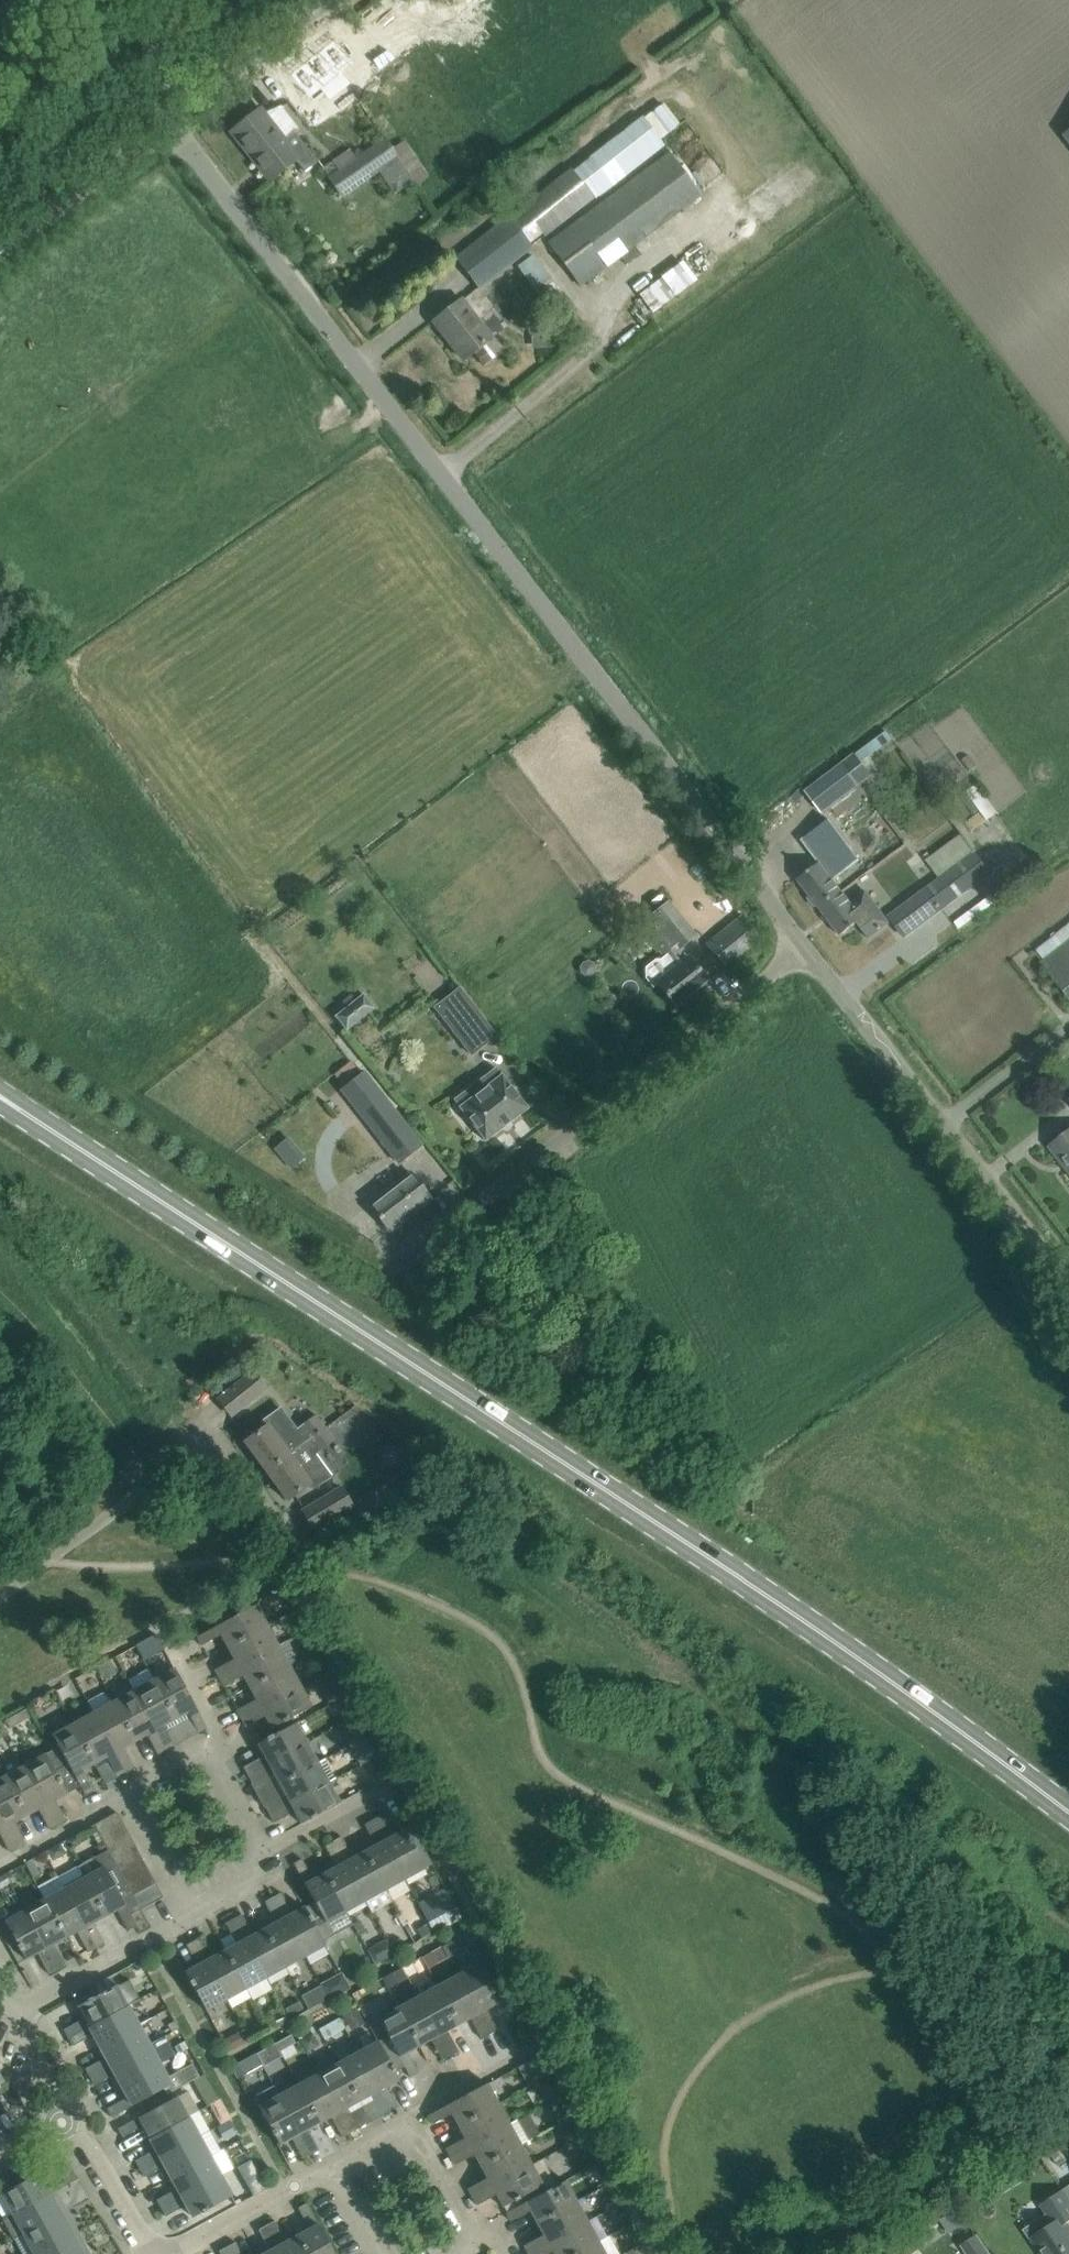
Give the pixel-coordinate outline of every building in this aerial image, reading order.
[(335,40),(289,76),(308,100),(321,90),(329,101),(350,85),(342,74),(354,64),(335,40)] [(260,109),(228,133),(239,147),(242,145),(276,189),(305,167),(260,109)] [(455,263),(476,289),(661,141),(640,115),(455,263)] [(331,161),(322,167),(327,175),(326,176),(341,198),(379,173),(393,194),(412,181),(398,160),(383,138),(337,169),(331,161)] [(639,242),(701,196),(669,152),(546,243),(578,287),(619,256),(625,264),(640,253),(634,246),(639,242)] [(531,255),(516,266),(535,291),(550,279),(531,255)] [(643,291),(657,312),(704,280),(690,259),(643,291)] [(463,360),(481,346),(490,339),(461,301),(434,321),(434,323),(438,320),(455,342),(452,345),(463,360)] [(549,332),(530,333),(530,348),(549,348),(549,332)] [(886,730),(857,752),(863,761),(893,739),(886,730)] [(822,811),(859,784),(873,774),(856,751),(805,789),(822,811)] [(808,898),(816,908),(819,907),(842,890),(834,879),(860,859),(828,818),(801,840),(819,863),(798,879),(809,894),(808,898)] [(887,916),(904,937),(989,869),(961,835),(925,864),(935,877),(887,916)] [(865,891),(852,902),(842,890),(819,907),(841,935),(857,923),(869,938),(889,923),(865,891)] [(652,986),(657,983),(675,1006),(680,1002),(681,1004),(685,1004),(689,1000),(690,997),(689,995),(707,981),(687,957),(687,958),(679,948),(695,935),(669,902),(639,925),(663,955),(660,958),(655,958),(644,966),(645,977),(652,986)] [(760,939),(741,916),(707,943),(726,966),(760,939)] [(1042,963),(1068,998),(1068,942),(1042,963)] [(583,961),(580,965),(581,971),(585,975),(591,975),(595,971),(596,966),(593,961),(588,959),(583,961)] [(480,1048),(495,1036),(458,988),(433,1008),(453,1033),(463,1026),(480,1048)] [(347,1006),(334,1016),(346,1030),(359,1020),(347,1006)] [(350,1060),(334,1073),(340,1081),(341,1083),(349,1077),(358,1069),(350,1060)] [(481,1079),(486,1086),(459,1107),(484,1141),(527,1108),(501,1075),(500,1075),(495,1068),(481,1079)] [(375,1086),(352,1103),(399,1163),(421,1145),(394,1109),(375,1086)] [(1050,1146),(1068,1171),(1068,1131),(1050,1146)] [(411,1172),(369,1205),(389,1231),(431,1198),(411,1172)] [(252,1371),(218,1398),(232,1415),(266,1388),(252,1371)] [(302,1426),(297,1430),(280,1408),(262,1420),(266,1426),(244,1442),(265,1470),(310,1437),(302,1426)] [(310,1437),(325,1426),(317,1415),(302,1426),(310,1437)] [(310,1437),(265,1470),(287,1500),(309,1483),(313,1488),(330,1475),(314,1453),(334,1439),(325,1426),(310,1437)] [(303,1510),(314,1528),(352,1506),(340,1487),(303,1510)] [(230,1645),(267,1625),(256,1604),(197,1636),(202,1645),(223,1633),(230,1645)] [(219,1677),(278,1645),(267,1625),(230,1645),(236,1657),(215,1669),(219,1677)] [(156,1634),(143,1641),(149,1652),(162,1645),(156,1634)] [(252,1686),(289,1665),(278,1645),(219,1677),(224,1686),(246,1674),(252,1686)] [(110,1659),(96,1667),(101,1676),(115,1669),(110,1659)] [(241,1718),(300,1685),(289,1665),(252,1686),(259,1698),(237,1709),(241,1718)] [(198,1731),(206,1727),(174,1668),(154,1679),(174,1716),(186,1710),(198,1731)] [(162,1723),(174,1716),(154,1679),(134,1690),(165,1749),(174,1745),(162,1723)] [(300,1685),(241,1718),(246,1726),(268,1714),(274,1725),(271,1727),(272,1728),(312,1706),(300,1685)] [(157,1754),(165,1749),(134,1690),(113,1701),(133,1739),(145,1732),(157,1754)] [(122,1745),(133,1739),(113,1701),(93,1712),(125,1771),(134,1767),(122,1745)] [(26,1709),(15,1715),(20,1724),(31,1718),(26,1709)] [(117,1776),(125,1771),(93,1712),(73,1723),(93,1761),(105,1754),(117,1776)] [(248,1775),(307,1742),(296,1722),(257,1743),(258,1745),(259,1744),(265,1755),(243,1767),(248,1775)] [(52,1735),(55,1740),(49,1743),(74,1789),(80,1786),(84,1793),(93,1789),(81,1767),(93,1761),(73,1723),(52,1735)] [(361,1729),(355,1732),(360,1739),(365,1736),(361,1729)] [(360,1739),(349,1745),(354,1755),(370,1746),(365,1736),(360,1739)] [(280,1783),(318,1762),(307,1742),(248,1775),(252,1783),(274,1772),(280,1783)] [(25,1765),(57,1824),(65,1819),(54,1797),(65,1791),(66,1793),(74,1789),(49,1743),(48,1744),(51,1750),(25,1765)] [(269,1814),(329,1782),(337,1778),(326,1758),(318,1762),(280,1783),(286,1794),(265,1806),(269,1814)] [(49,1828),(57,1824),(25,1765),(5,1776),(25,1813),(37,1806),(49,1828)] [(17,1845),(25,1841),(13,1819),(25,1813),(5,1776),(0,1768),(0,1815),(17,1845)] [(301,1823),(340,1802),(329,1782),(269,1814),(274,1823),(296,1811),(301,1822),(301,1823)] [(101,1837),(124,1824),(117,1812),(94,1824),(101,1837)] [(8,1850),(17,1845),(0,1815),(0,1835),(8,1850)] [(373,1820),(405,1879),(425,1868),(404,1829),(403,1830),(404,1831),(393,1836),(381,1815),(373,1820)] [(373,1820),(364,1824),(376,1846),(365,1852),(385,1890),(405,1879),(373,1820)] [(107,1848),(130,1836),(124,1824),(101,1837),(103,1841),(106,1847),(107,1848)] [(76,1834),(65,1840),(69,1847),(73,1848),(78,1845),(80,1840),(76,1834)] [(113,1860),(136,1847),(130,1836),(107,1848),(108,1850),(113,1860)] [(393,1903),(365,1852),(353,1858),(342,1836),(333,1841),(366,1900),(367,1900),(374,1913),(393,1903)] [(98,1843),(97,1847),(99,1849),(101,1850),(106,1847),(103,1841),(98,1843)] [(346,1911),(366,1900),(333,1841),(325,1846),(337,1867),(325,1873),(346,1911)] [(58,1843),(48,1849),(53,1858),(63,1852),(58,1843)] [(119,1872),(143,1859),(136,1847),(113,1860),(119,1872)] [(119,1872),(113,1860),(108,1850),(91,1859),(98,1870),(84,1877),(105,1915),(116,1909),(128,1930),(137,1925),(131,1914),(140,1909),(132,1895),(126,1883),(119,1872)] [(346,1911),(325,1873),(314,1880),(302,1858),(293,1863),(326,1922),(346,1911)] [(126,1883),(149,1870),(143,1859),(119,1872),(126,1883)] [(132,1895),(156,1883),(149,1870),(126,1883),(132,1895)] [(93,1921),(105,1915),(84,1877),(65,1888),(97,1947),(105,1943),(93,1921)] [(140,1910),(141,1909),(163,1897),(156,1883),(132,1895),(140,1909),(140,1910)] [(88,1952),(97,1947),(65,1888),(45,1899),(65,1937),(77,1930),(88,1952)] [(311,1913),(309,1914),(304,1906),(303,1907),(304,1908),(293,1914),(281,1892),(273,1897),(305,1956),(325,1945),(312,1920),(314,1919),(311,1913)] [(285,1967),(305,1956),(273,1897),(265,1901),(276,1923),(265,1929),(285,1967)] [(450,1898),(423,1912),(434,1932),(460,1917),(450,1898)] [(54,1943),(65,1937),(45,1899),(25,1909),(57,1969),(66,1964),(54,1943)] [(57,1969),(25,1909),(4,1920),(5,1921),(0,1924),(0,1930),(18,1963),(25,1959),(26,1959),(27,1958),(26,1958),(37,1952),(49,1973),(57,1969)] [(285,1967),(265,1929),(254,1935),(242,1914),(234,1918),(266,1977),(285,1967)] [(234,1918),(225,1923),(237,1944),(226,1951),(246,1988),(266,1977),(234,1918)] [(433,1930),(429,1922),(417,1928),(421,1937),(433,1930)] [(468,1932),(452,1941),(458,1952),(474,1943),(468,1932)] [(246,1988),(226,1951),(214,1957),(203,1935),(194,1940),(227,1999),(246,1988)] [(402,1938),(390,1945),(395,1953),(406,1947),(402,1938)] [(206,2010),(227,1999),(194,1940),(186,1944),(198,1966),(186,1972),(186,1971),(185,1972),(190,1981),(189,1981),(192,1986),(193,1986),(206,2010)] [(457,1975),(490,2034),(498,2029),(486,2008),(497,2002),(498,2003),(499,2002),(478,1963),(457,1975)] [(393,1972),(383,1977),(387,1986),(398,1981),(393,1972)] [(328,1999),(349,1987),(341,1973),(321,1985),(328,1999)] [(93,1986),(93,1985),(89,1988),(94,1997),(92,1998),(78,2006),(78,2007),(79,2006),(85,2017),(64,2029),(68,2037),(127,2005),(116,1985),(111,1975),(95,1984),(95,1985),(94,1985),(94,1986),(93,1986)] [(481,2038),(490,2034),(457,1975),(438,1985),(458,2023),(470,2017),(481,2038)] [(447,2029),(458,2023),(438,1985),(418,1996),(450,2055),(459,2051),(447,2029)] [(316,1987),(301,1995),(309,2009),(324,2001),(316,1987)] [(442,2060),(450,2055),(418,1996),(398,2007),(419,2044),(430,2038),(442,2060)] [(299,2002),(286,2009),(290,2016),(303,2009),(299,2002)] [(127,2005),(68,2037),(73,2046),(94,2034),(100,2045),(138,2025),(128,2005),(127,2005)] [(407,2051),(419,2044),(398,2007),(378,2018),(410,2077),(419,2073),(407,2051)] [(356,2009),(343,2016),(350,2027),(362,2020),(356,2009)] [(174,2020),(167,2024),(171,2032),(173,2031),(179,2028),(175,2022),(174,2020)] [(319,2028),(319,2029),(325,2040),(334,2034),(328,2023),(319,2028)] [(90,2077),(149,2044),(138,2025),(100,2045),(107,2057),(85,2068),(90,2077)] [(313,2033),(301,2039),(307,2051),(319,2044),(313,2033)] [(291,2035),(276,2042),(280,2050),(295,2042),(296,2042),(291,2034),(291,2035)] [(399,2079),(391,2065),(378,2041),(358,2052),(390,2111),(398,2106),(386,2085),(397,2079),(398,2080),(399,2079)] [(182,2042),(172,2047),(176,2055),(186,2050),(182,2042)] [(122,2085),(160,2064),(149,2044),(90,2077),(94,2085),(116,2073),(122,2085)] [(382,2116),(390,2111),(358,2052),(338,2062),(358,2100),(370,2094),(382,2116)] [(235,2064),(232,2066),(239,2078),(246,2074),(246,2073),(240,2061),(240,2062),(235,2064)] [(347,2106),(358,2100),(338,2062),(319,2073),(351,2133),(359,2128),(347,2106)] [(193,2063),(167,2077),(160,2064),(122,2085),(128,2097),(107,2108),(111,2117),(163,2088),(167,2094),(200,2076),(193,2063)] [(342,2137),(351,2133),(319,2073),(298,2084),(319,2122),(330,2115),(342,2137)] [(545,2079),(534,2085),(544,2104),(555,2098),(545,2079)] [(460,2125),(498,2103),(487,2083),(428,2115),(433,2124),(453,2113),(460,2125)] [(307,2128),(319,2122),(298,2084),(279,2094),(279,2095),(311,2154),(319,2150),(307,2128)] [(279,2095),(279,2094),(274,2085),(254,2096),(259,2105),(258,2106),(271,2129),(270,2130),(273,2136),(275,2135),(280,2144),(281,2144),(280,2143),(291,2137),(303,2159),(311,2154),(279,2095)] [(210,2086),(200,2091),(208,2105),(210,2104),(218,2100),(210,2086)] [(150,2136),(188,2116),(177,2096),(118,2128),(122,2137),(144,2125),(150,2136)] [(218,2100),(210,2104),(217,2117),(225,2112),(218,2100)] [(451,2156),(509,2124),(498,2103),(460,2125),(466,2137),(446,2148),(451,2156)] [(140,2168),(199,2136),(188,2116),(150,2136),(157,2148),(135,2160),(140,2168)] [(509,2124),(451,2156),(455,2164),(475,2154),(482,2165),(520,2144),(529,2139),(518,2119),(509,2124)] [(228,2122),(219,2127),(225,2139),(234,2134),(228,2122)] [(199,2136),(140,2168),(144,2177),(166,2165),(172,2176),(210,2155),(220,2150),(209,2130),(199,2136)] [(531,2164),(521,2145),(530,2141),(529,2139),(520,2144),(482,2165),(488,2177),(468,2188),(473,2196),(531,2164)] [(161,2208),(220,2175),(210,2155),(172,2176),(178,2187),(157,2199),(161,2208)] [(509,2211),(557,2185),(544,2160),(533,2166),(531,2164),(473,2196),(477,2205),(497,2194),(503,2206),(502,2205),(503,2207),(506,2205),(509,2211)] [(2,2219),(55,2189),(45,2170),(1,2194),(10,2211),(1,2216),(2,2219)] [(193,2217),(231,2196),(220,2175),(161,2208),(166,2216),(187,2203),(193,2215),(192,2215),(193,2217)] [(538,2222),(577,2201),(565,2180),(557,2185),(509,2211),(507,2212),(511,2221),(531,2210),(538,2222)] [(1033,2237),(1045,2253),(1068,2253),(1068,2229),(1065,2224),(1068,2221),(1068,2186),(1041,2204),(1054,2223),(1033,2237)] [(23,2233),(66,2210),(55,2189),(2,2219),(13,2239),(23,2233)] [(529,2253),(588,2221),(577,2201),(538,2222),(544,2234),(524,2245),(529,2253)] [(308,2253),(335,2253),(307,2203),(298,2207),(310,2229),(298,2235),(308,2253)] [(33,2252),(76,2228),(66,2210),(23,2233),(33,2252)] [(298,2235),(287,2242),(275,2220),(267,2224),(283,2253),(308,2253),(298,2235)] [(599,2241),(588,2221),(529,2253),(547,2253),(553,2251),(555,2253),(575,2253),(599,2241)] [(267,2224),(258,2229),(270,2251),(264,2253),(283,2253),(267,2224)] [(86,2248),(84,2242),(76,2230),(77,2229),(76,2228),(33,2252),(29,2253),(75,2253),(86,2248)] [(977,2236),(963,2245),(969,2253),(989,2253),(977,2236)] [(235,2241),(227,2246),(231,2253),(242,2253),(235,2241)] [(599,2241),(575,2253),(606,2253),(599,2241)]
